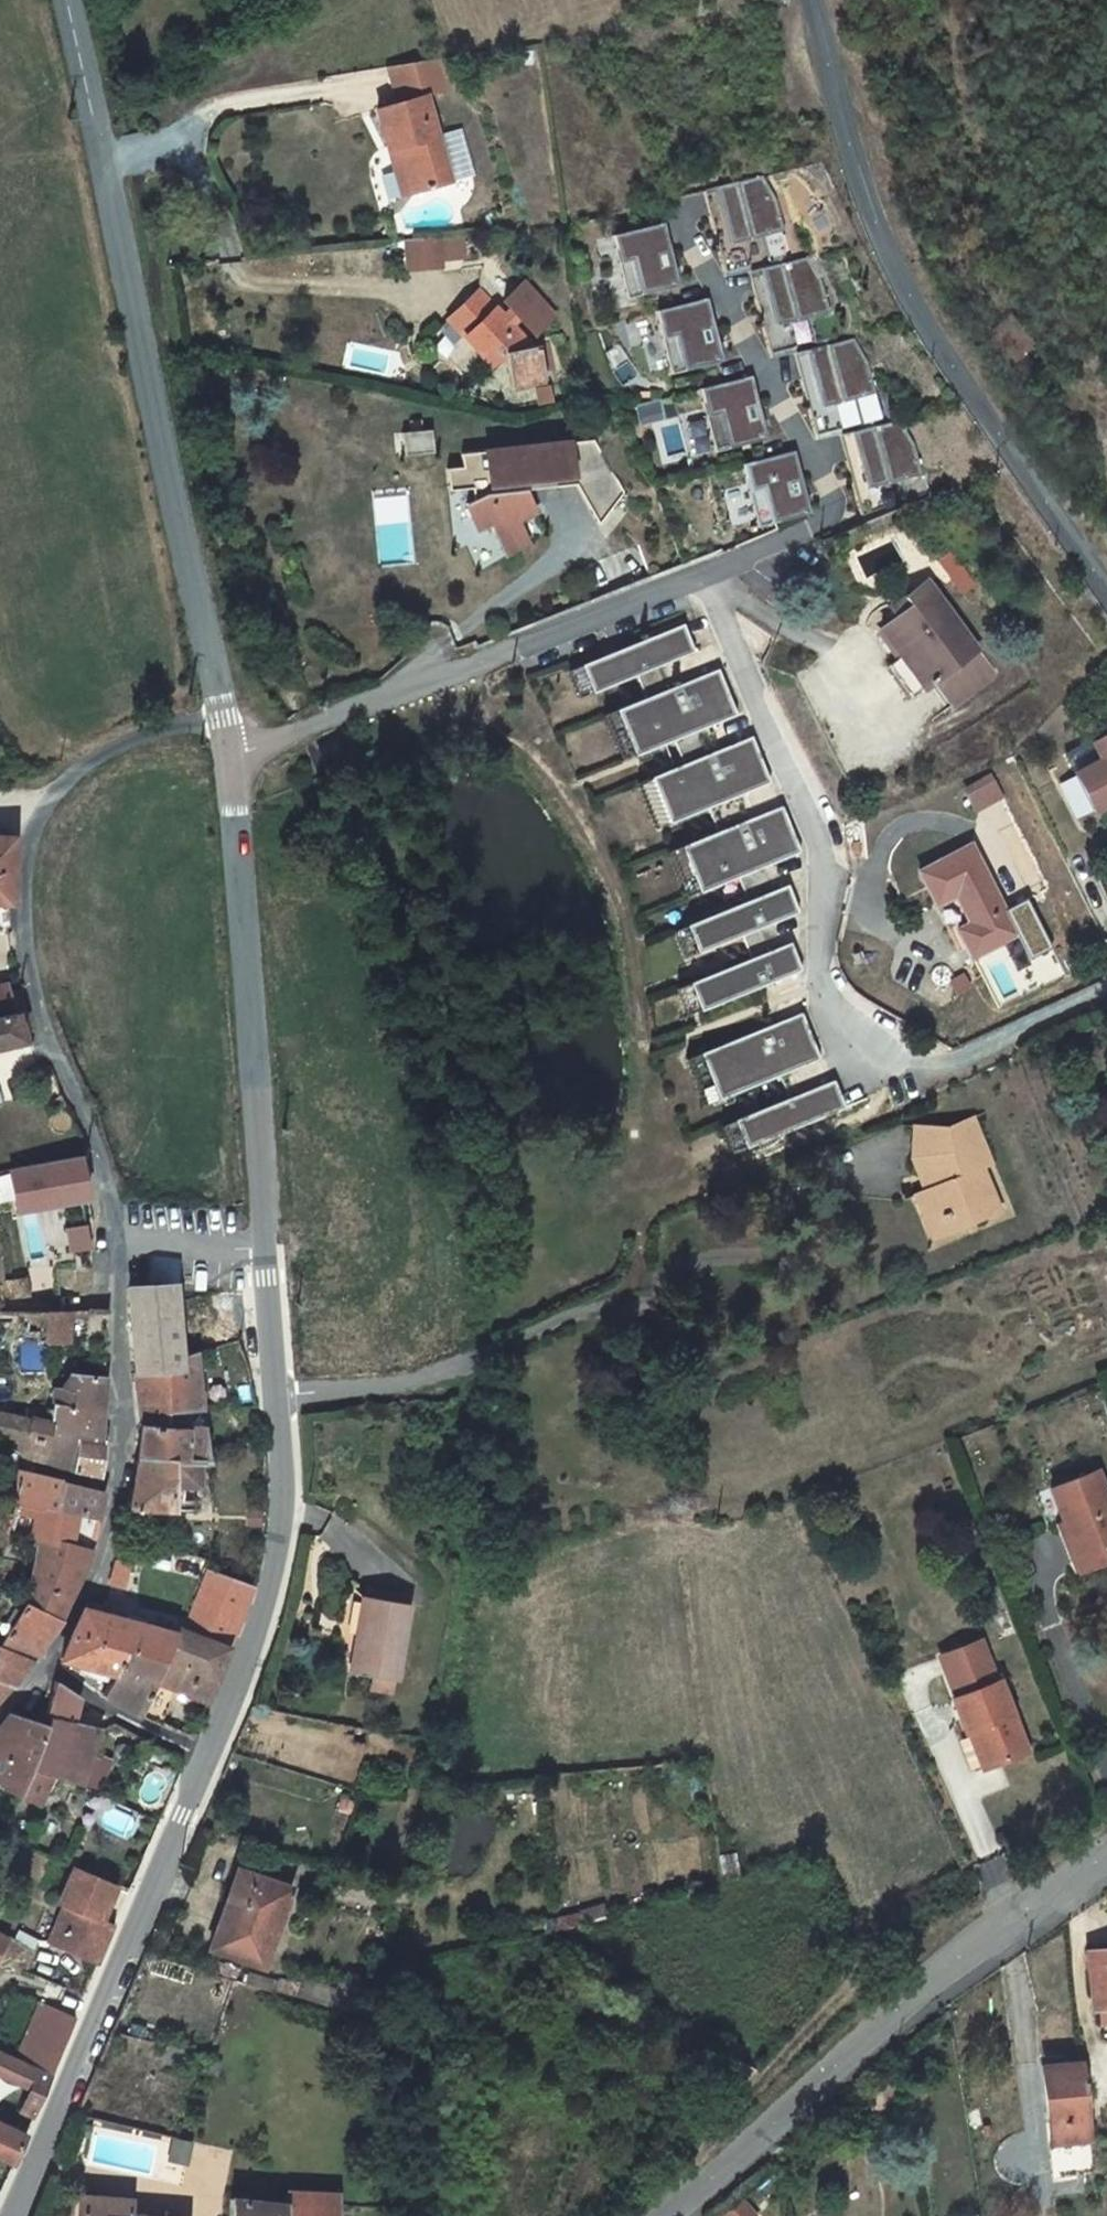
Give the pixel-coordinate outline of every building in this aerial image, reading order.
[(401,105),(379,111),(391,152),(399,150),(412,194),(452,182),(429,98),(452,92),(443,60),(417,64),(427,97),(401,105)] [(427,97),(417,64),(390,68),(401,105),(427,97)] [(399,150),(391,152),(404,196),(412,194),(399,150)] [(763,176),(704,190),(725,272),(746,266),(748,272),(790,262),(774,200),(763,176)] [(665,222),(612,236),(628,299),(664,290),(664,289),(680,285),(665,222)] [(439,237),(407,241),(410,271),(443,268),(439,237)] [(790,262),(748,272),(770,353),(794,347),(796,353),(838,343),(821,281),(807,258),(790,262)] [(511,308),(503,315),(511,325),(519,318),(534,334),(555,315),(524,282),(504,300),(511,308)] [(503,315),(480,290),(449,318),(483,354),(491,347),(501,358),(504,355),(511,388),(547,381),(545,370),(553,369),(548,343),(527,347),(526,341),(511,325),(503,315)] [(708,297),(655,311),(671,374),(707,365),(707,364),(724,360),(708,297)] [(838,343),(796,353),(816,434),(840,429),(842,435),(884,425),(868,362),(855,339),(838,343)] [(491,347),(483,354),(493,365),(501,358),(491,347)] [(752,376),(699,389),(715,452),(751,443),(751,442),(768,438),(752,376)] [(548,389),(537,391),(540,404),(551,402),(548,389)] [(884,425),(842,435),(862,515),(885,506),(889,514),(927,499),(914,444),(901,421),(884,425)] [(433,430),(403,433),(405,456),(435,453),(433,430)] [(464,467),(448,469),(450,490),(473,488),(474,499),(467,503),(474,518),(481,532),(493,526),(495,531),(519,520),(537,511),(527,490),(523,483),(593,476),(594,483),(595,500),(606,517),(625,493),(597,442),(523,449),(524,456),(489,459),(488,452),(462,454),(464,467)] [(523,449),(488,452),(489,459),(524,456),(523,449)] [(795,450),(743,464),(758,527),(794,518),(794,517),(811,513),(795,450)] [(593,476),(523,483),(527,490),(594,483),(593,476)] [(519,520),(495,531),(507,556),(531,544),(519,520)] [(952,552),(940,561),(962,592),(975,582),(952,552)] [(926,687),(937,679),(979,649),(929,581),(907,597),(913,606),(900,615),(882,627),(902,655),(926,687)] [(913,606),(907,597),(894,606),(900,615),(913,606)] [(684,624),(581,665),(593,692),(637,675),(661,665),(695,652),(684,624)] [(979,649),(937,679),(956,704),(997,674),(979,649)] [(926,687),(902,655),(889,665),(912,697),(926,687)] [(593,692),(581,665),(568,670),(579,698),(593,692)] [(661,665),(637,675),(646,698),(670,688),(661,665)] [(646,698),(617,709),(635,755),(675,739),(699,730),(737,715),(719,669),(670,688),(646,698)] [(635,755),(617,709),(603,715),(622,761),(635,755)] [(699,730),(675,739),(684,763),(708,754),(699,730)] [(1066,755),(1094,811),(1106,804),(1106,735),(1066,755)] [(684,763),(651,777),(668,823),(709,807),(733,798),(771,783),(753,736),(708,754),(684,763)] [(991,775),(965,788),(976,811),(1002,798),(991,775)] [(668,823),(651,777),(637,782),(655,829),(668,823)] [(733,798),(709,807),(718,831),(743,822),(733,798)] [(718,831),(681,846),(700,892),(739,876),(763,867),(801,852),(783,806),(743,822),(718,831)] [(10,903),(13,837),(0,837),(0,903),(10,903)] [(971,957),(1017,934),(1003,908),(972,844),(919,871),(936,905),(956,895),(970,923),(957,929),(971,957)] [(700,892),(681,846),(668,851),(686,898),(700,892)] [(763,867),(739,876),(748,900),(772,890),(763,867)] [(748,900),(687,925),(698,953),(742,935),(766,925),(799,912),(788,884),(772,890),(748,900)] [(956,895),(936,905),(950,932),(957,929),(970,923),(956,895)] [(1003,908),(1017,934),(1029,959),(1054,948),(1028,896),(1003,908)] [(698,953),(687,925),(673,930),(684,958),(698,953)] [(766,925),(742,935),(751,958),(775,948),(766,925)] [(791,942),(775,948),(751,958),(690,982),(701,1010),(802,970),(791,942)] [(965,975),(951,982),(957,993),(970,985),(965,975)] [(701,1010),(690,982),(676,988),(687,1016),(701,1010)] [(9,990),(7,984),(0,986),(0,1016),(15,1012),(9,990)] [(21,988),(9,990),(15,1012),(24,1009),(21,988)] [(24,1009),(15,1012),(17,1019),(26,1017),(24,1009)] [(23,1041),(17,1019),(15,1012),(0,1016),(0,1047),(23,1041)] [(801,1012),(700,1053),(719,1099),(757,1083),(781,1074),(820,1059),(801,1012)] [(719,1099),(700,1053),(687,1058),(705,1104),(719,1099)] [(781,1074),(757,1083),(766,1106),(790,1096),(781,1074)] [(833,1079),(790,1096),(766,1106),(712,1128),(723,1156),(845,1107),(833,1079)] [(928,1189),(924,1191),(936,1222),(962,1211),(967,1225),(968,1225),(1002,1211),(995,1195),(985,1199),(974,1172),(984,1168),(994,1164),(976,1117),(949,1128),(917,1126),(915,1157),(922,1174),(926,1173),(932,1188),(928,1189)] [(87,1196),(79,1155),(10,1169),(17,1209),(87,1196)] [(995,1195),(984,1168),(974,1172),(985,1199),(995,1195)] [(926,1173),(922,1174),(928,1189),(932,1188),(926,1173)] [(936,1222),(924,1191),(914,1195),(932,1239),(967,1225),(962,1211),(936,1222)] [(87,1196),(17,1209),(18,1215),(88,1202),(87,1196)] [(90,1249),(86,1225),(66,1228),(70,1253),(90,1249)] [(28,1277),(6,1281),(10,1300),(31,1297),(28,1277)] [(135,1372),(180,1368),(180,1357),(176,1302),(174,1284),(128,1287),(134,1366),(135,1372)] [(69,1310),(46,1311),(46,1332),(45,1342),(68,1341),(69,1310)] [(28,1311),(28,1332),(46,1332),(46,1311),(28,1311)] [(196,1352),(180,1357),(180,1368),(135,1372),(141,1426),(169,1427),(169,1413),(202,1410),(196,1352)] [(31,1420),(26,1456),(73,1470),(78,1441),(98,1444),(104,1377),(72,1374),(72,1376),(63,1376),(62,1387),(55,1388),(51,1424),(31,1419),(31,1420)] [(0,1414),(0,1439),(7,1440),(26,1456),(31,1420),(0,1414)] [(141,1426),(137,1457),(197,1461),(209,1461),(205,1429),(169,1427),(141,1426)] [(78,1441),(73,1470),(94,1475),(95,1466),(98,1444),(78,1441)] [(196,1485),(197,1461),(137,1457),(129,1509),(174,1511),(174,1499),(180,1499),(181,1484),(196,1485)] [(103,1467),(95,1466),(94,1475),(102,1476),(103,1467)] [(1087,1569),(1106,1561),(1106,1496),(1097,1470),(1052,1488),(1064,1520),(1065,1521),(1067,1520),(1087,1569)] [(58,1509),(65,1482),(18,1472),(15,1503),(42,1509),(44,1509),(45,1506),(58,1509)] [(65,1482),(58,1509),(98,1520),(104,1491),(65,1482)] [(44,1509),(42,1509),(40,1527),(38,1542),(54,1543),(55,1539),(92,1549),(98,1520),(58,1509),(45,1506),(44,1509)] [(262,1512),(249,1512),(249,1524),(261,1524),(262,1512)] [(1064,1520),(1057,1523),(1076,1573),(1087,1569),(1067,1520),(1065,1521),(1064,1520)] [(31,1540),(38,1542),(40,1527),(34,1525),(31,1540)] [(54,1543),(38,1542),(26,1603),(59,1618),(85,1567),(89,1555),(92,1549),(55,1539),(54,1543)] [(123,1589),(131,1563),(117,1559),(110,1585),(123,1589)] [(207,1566),(182,1630),(228,1647),(254,1586),(207,1566)] [(395,1678),(408,1606),(363,1598),(351,1671),(375,1675),(393,1678),(395,1678)] [(26,1603),(0,1646),(31,1659),(61,1622),(59,1618),(26,1603)] [(127,1649),(165,1661),(176,1634),(175,1633),(102,1613),(83,1609),(62,1659),(84,1665),(81,1673),(110,1682),(127,1649)] [(175,1689),(209,1702),(219,1679),(216,1677),(228,1647),(182,1630),(177,1628),(175,1633),(176,1634),(165,1661),(140,1715),(160,1724),(175,1689)] [(941,1657),(957,1698),(996,1683),(980,1641),(941,1657)] [(0,1646),(0,1682),(12,1686),(31,1659),(0,1646)] [(140,1715),(165,1661),(127,1649),(110,1682),(103,1695),(140,1715)] [(393,1678),(375,1675),(372,1689),(391,1692),(393,1678)] [(47,1716),(74,1723),(81,1697),(56,1681),(47,1716)] [(974,1729),(989,1766),(1028,1751),(1001,1681),(996,1683),(957,1698),(954,1700),(967,1732),(974,1729)] [(0,1682),(0,1700),(12,1686),(0,1682)] [(19,1795),(31,1769),(44,1724),(37,1721),(11,1713),(8,1719),(0,1729),(0,1787),(2,1789),(19,1795)] [(39,1715),(37,1721),(44,1724),(46,1718),(39,1715)] [(51,1775),(82,1785),(101,1730),(74,1723),(47,1716),(46,1718),(44,1724),(31,1769),(51,1775)] [(31,1769),(19,1795),(39,1804),(51,1775),(31,1769)] [(90,1960),(106,1923),(102,1921),(117,1884),(75,1866),(59,1904),(64,1906),(49,1942),(90,1960)] [(291,1889),(237,1869),(227,1899),(236,1902),(228,1923),(219,1920),(210,1948),(263,1967),(291,1889)] [(236,1902),(227,1899),(219,1920),(228,1923),(236,1902)] [(106,1923),(90,1960),(98,1964),(114,1926),(106,1923)] [(19,1932),(14,1940),(33,1951),(37,1941),(19,1932)] [(1,1933),(0,1934),(0,1953),(9,1937),(1,1933)] [(1099,2024),(1106,2024),(1106,1949),(1086,1951),(1090,1996),(1096,1996),(1097,2007),(1099,2024)] [(25,2062),(52,2074),(76,2017),(40,2002),(19,2053),(27,2057),(25,2062)] [(32,2089),(22,2112),(34,2117),(52,2074),(25,2062),(0,2050),(0,2075),(32,2089)] [(1051,2175),(1091,2172),(1081,2067),(1047,2070),(1052,2121),(1046,2122),(1051,2175)] [(893,2086),(871,2091),(878,2119),(900,2113),(893,2086)] [(1092,2111),(1095,2139),(1106,2138),(1106,2114),(1106,2109),(1092,2111)] [(13,2166),(26,2136),(0,2124),(0,2160),(13,2166)] [(192,2143),(173,2139),(169,2161),(187,2165),(192,2143)] [(288,2192),(288,2204),(338,2206),(338,2194),(288,2192)] [(78,2196),(76,2215),(133,2215),(134,2201),(78,2196)] [(230,2198),(230,2215),(338,2215),(338,2206),(288,2204),(230,2198)] [(721,2215),(757,2215),(745,2199),(721,2215)]
